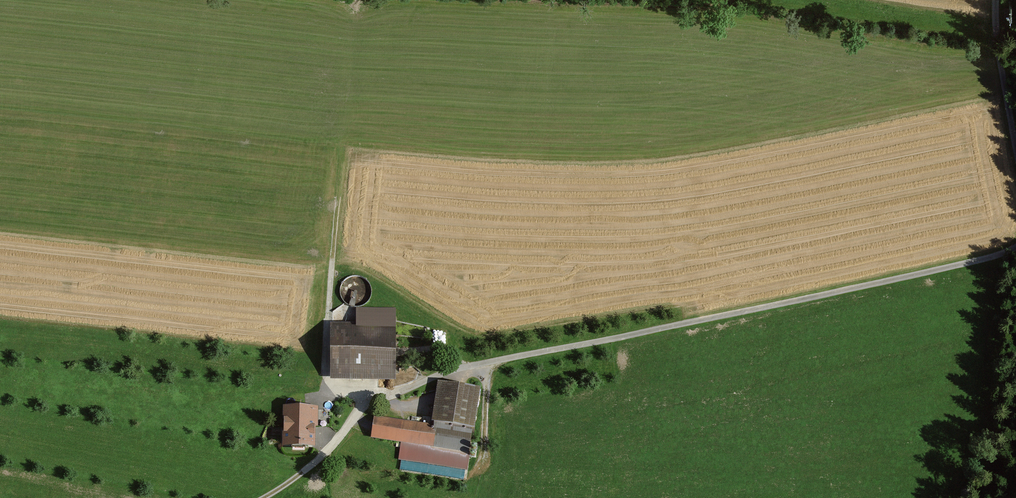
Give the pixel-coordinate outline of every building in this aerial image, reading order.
[(356,327),(332,327),(332,380),(394,380),(394,310),(356,310),(356,327)] [(429,427),(372,418),(369,439),(401,444),(399,458),(463,468),(475,390),(436,384),(429,427)] [(310,409),(280,408),(279,446),(309,447),(310,409)]
